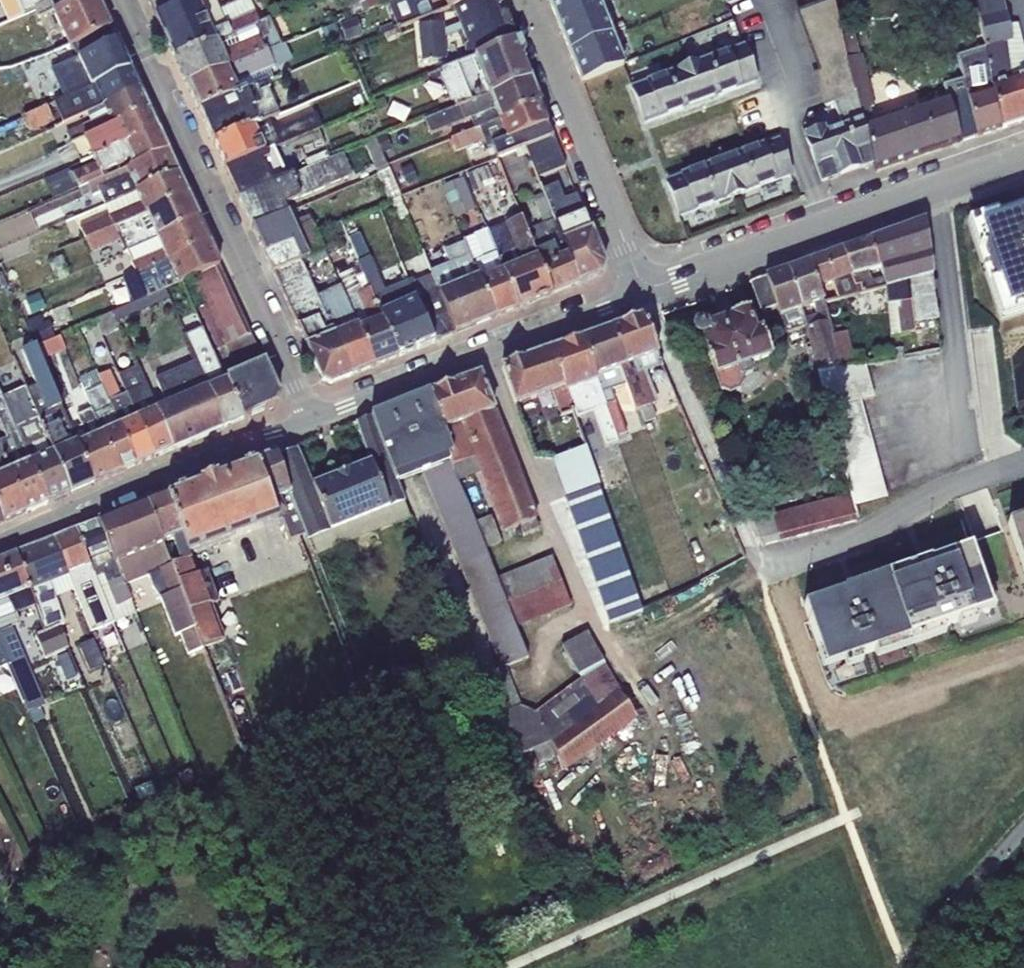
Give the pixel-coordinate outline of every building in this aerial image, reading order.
[(8,22),(35,10),(49,3),(52,11),(76,0),(0,0),(0,5),(8,22)] [(98,0),(76,0),(52,11),(49,3),(35,10),(38,17),(51,11),(68,47),(71,45),(110,27),(98,0)] [(175,59),(260,21),(250,0),(239,0),(219,8),(216,0),(148,0),(175,59)] [(364,0),(342,0),(349,18),(368,11),(368,10),(364,0)] [(368,10),(379,5),(377,0),(364,0),(368,10)] [(389,2),(396,22),(380,29),(382,34),(433,14),(428,0),(394,0),(389,2)] [(468,0),(444,0),(448,8),(453,6),(468,0)] [(515,41),(504,13),(502,14),(499,7),(500,7),(500,6),(500,5),(500,4),(500,3),(499,0),(468,0),(453,6),(459,24),(462,31),(471,57),(515,41)] [(557,20),(600,3),(599,0),(549,0),(557,20)] [(837,18),(833,0),(826,0),(795,12),(802,30),(837,18)] [(1001,129),(1023,121),(1023,49),(1018,23),(1009,24),(1004,0),(991,0),(975,3),(984,48),(1001,129)] [(600,3),(557,20),(569,50),(612,33),(600,3)] [(269,17),(260,21),(175,59),(187,85),(268,51),(282,45),(269,17)] [(356,18),(339,24),(346,42),(363,35),(356,18)] [(808,46),(841,34),(837,18),(802,30),(808,46)] [(462,31),(459,24),(444,30),(444,21),(418,26),(421,61),(447,57),(446,37),(462,31)] [(335,24),(321,30),(329,50),(344,44),(335,24)] [(130,69),(110,27),(71,45),(78,58),(50,72),(64,99),(130,69)] [(612,33),(569,50),(581,81),(624,64),(612,33)] [(856,96),(873,162),(876,171),(877,171),(961,143),(950,96),(873,121),(869,107),(874,106),(858,33),(842,35),(845,46),(844,50),(848,66),(852,81),(856,96)] [(822,58),(844,50),(845,46),(842,35),(841,34),(808,46),(814,60),(822,57),(822,58)] [(455,107),(530,78),(515,41),(471,57),(440,71),(442,75),(439,76),(450,104),(453,103),(455,107)] [(268,51),(276,67),(294,59),(286,44),(282,45),(268,51)] [(745,45),(688,67),(701,100),(757,78),(745,45)] [(950,96),(961,143),(1001,129),(984,48),(957,55),(963,80),(947,84),(950,96)] [(820,76),(848,66),(844,50),(822,58),(822,57),(814,60),(818,72),(820,76)] [(276,67),(268,51),(187,85),(199,111),(267,82),(272,79),(269,70),(276,67)] [(834,87),(852,81),(848,66),(820,76),(818,72),(811,74),(818,94),(834,88),(834,87)] [(688,67),(632,89),(645,122),(701,100),(688,67)] [(139,88),(130,69),(64,99),(55,104),(63,123),(86,112),(139,88)] [(474,129),(540,103),(530,78),(455,107),(424,120),(430,134),(470,118),(474,129)] [(856,96),(852,81),(834,87),(834,88),(818,94),(824,109),(832,106),(832,105),(856,96)] [(278,113),(267,82),(199,111),(213,143),(270,117),(278,113)] [(148,108),(139,88),(86,112),(90,122),(65,132),(70,144),(71,143),(148,108)] [(870,163),(873,162),(856,96),(832,105),(832,106),(839,127),(827,131),(826,126),(805,134),(822,181),(827,179),(828,180),(839,176),(839,175),(858,167),(859,169),(870,164),(870,163)] [(525,148),(554,136),(548,122),(547,123),(540,103),(474,129),(448,140),(451,148),(454,146),(456,152),(485,140),(493,161),(525,148)] [(49,106),(24,118),(30,133),(55,122),(49,106)] [(157,130),(148,108),(71,143),(80,164),(93,158),(157,130)] [(270,117),(213,143),(225,168),(280,144),(322,127),(316,114),(276,131),(270,117)] [(167,150),(157,130),(93,158),(96,164),(71,174),(69,169),(45,181),(54,198),(78,187),(79,189),(167,150)] [(554,136),(525,148),(538,179),(566,168),(554,136)] [(763,142),(721,158),(735,195),(790,175),(777,138),(763,143),(763,142)] [(375,139),(365,143),(377,173),(388,169),(382,155),(378,146),(375,139)] [(388,142),(378,146),(382,155),(392,150),(388,142)] [(225,168),(238,198),(293,174),(280,144),(225,168)] [(177,173),(167,150),(79,189),(82,197),(91,193),(92,196),(100,192),(105,206),(177,173)] [(326,151),(304,161),(308,168),(330,158),(326,151)] [(238,198),(252,227),(287,210),(284,204),(352,174),(343,153),(330,158),(308,168),(293,174),(238,198)] [(681,176),(667,181),(679,215),(735,195),(721,158),(679,173),(681,176)] [(411,164),(399,169),(407,187),(419,182),(411,164)] [(388,169),(377,173),(389,202),(400,197),(388,169)] [(187,194),(177,173),(105,206),(109,214),(80,227),(85,240),(187,194)] [(464,177),(442,186),(455,219),(478,210),(464,177)] [(542,190),(543,193),(548,206),(563,200),(557,183),(542,190)] [(552,294),(579,283),(548,206),(543,193),(532,198),(543,224),(527,231),(552,294)] [(199,220),(187,194),(85,240),(92,253),(119,240),(125,252),(126,251),(199,220)] [(563,200),(548,206),(579,283),(601,274),(605,265),(604,265),(576,194),(563,200)] [(252,227),(273,272),(305,259),(308,258),(325,251),(309,216),(299,220),(292,208),(287,210),(252,227)] [(967,220),(1000,324),(1023,316),(1023,208),(995,217),(993,211),(967,220)] [(495,317),(518,308),(487,232),(480,214),(474,217),(481,230),(463,239),(465,242),(495,317)] [(550,295),(552,294),(527,231),(521,217),(487,232),(518,308),(531,302),(532,303),(533,302),(548,296),(550,295)] [(209,242),(199,220),(126,251),(137,273),(209,242)] [(924,220),(869,240),(881,268),(884,278),(886,287),(890,334),(914,332),(913,323),(938,320),(924,220)] [(417,349),(456,333),(432,275),(415,282),(415,280),(385,292),(360,233),(349,238),(360,264),(399,356),(417,349)] [(869,240),(842,249),(856,286),(860,285),(862,293),(886,287),(884,278),(871,282),(868,271),(881,268),(869,240)] [(220,265),(209,242),(137,273),(124,279),(134,303),(167,288),(190,278),(220,265)] [(456,333),(495,317),(465,242),(443,250),(449,263),(430,270),(432,275),(456,333)] [(842,249),(808,261),(817,288),(831,283),(837,299),(862,293),(860,285),(856,286),(842,249)] [(325,251),(308,258),(311,265),(328,257),(325,251)] [(273,272),(280,288),(311,274),(305,259),(273,272)] [(808,261),(787,269),(802,311),(813,305),(816,314),(804,319),(806,326),(824,392),(829,410),(851,493),(855,506),(885,497),(886,498),(887,498),(861,400),(874,397),(866,363),(864,364),(862,351),(851,353),(848,331),(831,335),(828,321),(821,302),(824,302),(817,288),(808,261)] [(375,365),(399,356),(360,264),(335,274),(339,284),(375,365)] [(262,358),(220,265),(190,278),(203,307),(197,309),(205,327),(215,351),(225,346),(236,369),(262,358)] [(802,311),(787,269),(765,277),(776,307),(786,333),(806,326),(804,319),(802,311)] [(327,313),(319,294),(311,274),(280,288),(298,326),(327,313)] [(776,307),(765,277),(749,283),(760,313),(776,307)] [(352,375),(375,365),(339,284),(319,294),(327,313),(352,375)] [(167,288),(134,303),(130,304),(134,315),(171,300),(167,288)] [(40,293),(25,298),(31,314),(46,309),(40,293)] [(134,315),(130,304),(114,312),(118,321),(134,315)] [(705,327),(705,326),(700,323),(696,325),(694,330),(698,337),(701,338),(720,390),(730,394),(740,390),(744,381),(742,376),(752,373),(750,365),(772,358),(761,328),(754,330),(747,310),(730,316),(731,318),(705,327)] [(118,321),(114,312),(96,320),(103,335),(121,328),(118,321)] [(327,313),(298,326),(322,380),(331,383),(352,375),(327,313)] [(39,316),(27,321),(37,344),(48,339),(39,316)] [(621,325),(611,328),(625,365),(619,367),(625,385),(635,410),(640,409),(645,422),(656,418),(651,405),(658,403),(646,371),(662,364),(642,317),(638,318),(636,319),(623,324),(623,323),(621,324),(621,325)] [(215,351),(205,327),(186,335),(197,360),(225,427),(244,418),(225,375),(215,351)] [(611,328),(581,339),(618,443),(628,440),(625,434),(627,433),(612,389),(625,385),(619,367),(625,365),(611,328)] [(60,335),(35,345),(42,360),(66,349),(60,335)] [(562,346),(552,350),(573,412),(575,416),(592,410),(599,429),(602,428),(609,446),(618,443),(581,339),(580,339),(562,345),(562,346)] [(94,484),(71,430),(42,360),(35,345),(21,351),(35,385),(25,390),(71,494),(94,484)] [(505,366),(502,367),(515,406),(552,393),(560,415),(573,412),(552,350),(524,360),(524,359),(505,366)] [(236,369),(225,375),(244,418),(276,405),(279,395),(262,358),(236,369)] [(225,427),(197,360),(154,379),(165,404),(155,409),(172,449),(225,427)] [(172,449),(155,409),(137,366),(119,374),(127,393),(154,457),(172,449)] [(137,465),(98,376),(96,371),(79,378),(92,408),(120,472),(137,465)] [(154,457),(127,393),(121,395),(110,371),(98,376),(137,465),(154,457)] [(477,376),(430,393),(452,453),(447,455),(450,461),(458,483),(480,474),(503,533),(519,526),(523,535),(539,529),(536,519),(538,518),(496,405),(492,406),(481,378),(477,376)] [(48,504),(4,399),(0,390),(0,424),(6,438),(0,440),(0,444),(26,513),(48,504)] [(48,504),(71,494),(25,390),(4,399),(48,504)] [(824,392),(804,398),(808,416),(829,410),(824,392)] [(388,410),(371,416),(396,481),(414,474),(423,471),(450,461),(447,455),(452,453),(430,393),(388,410)] [(120,472),(92,408),(78,414),(83,426),(71,430),(94,484),(120,472)] [(313,487),(297,449),(278,457),(309,535),(311,539),(405,502),(396,481),(371,416),(356,422),(370,463),(313,487)] [(26,513),(0,444),(0,511),(4,523),(26,513)] [(585,447),(551,459),(564,497),(570,496),(598,486),(585,447)] [(276,454),(255,462),(277,520),(281,519),(290,542),(309,535),(278,457),(277,454),(276,454)] [(458,483),(450,461),(423,471),(503,668),(506,667),(528,658),(516,627),(496,578),(485,549),(458,483)] [(167,495),(190,555),(277,520),(255,462),(167,495)] [(987,488),(958,498),(974,542),(1003,532),(987,488)] [(855,506),(851,493),(755,519),(762,546),(859,520),(855,506)] [(167,495),(147,502),(163,544),(172,540),(179,562),(171,565),(177,582),(198,574),(190,555),(167,495)] [(147,502),(99,522),(125,585),(149,576),(151,582),(157,593),(161,599),(176,638),(182,636),(189,655),(204,649),(177,582),(171,565),(163,544),(147,502)] [(410,518),(405,502),(311,539),(317,555),(410,518)] [(476,522),(485,549),(501,542),(491,516),(476,522)] [(1008,524),(1023,571),(1023,519),(1008,524)] [(98,521),(76,530),(115,623),(136,614),(125,585),(99,522),(98,521)] [(76,530),(53,539),(69,576),(76,592),(92,632),(115,623),(76,530)] [(53,539),(16,554),(37,605),(44,621),(41,623),(44,631),(37,634),(46,657),(68,648),(59,627),(65,624),(56,600),(51,583),(69,576),(53,539)] [(844,592),(804,606),(826,667),(992,609),(971,548),(931,562),(930,560),(844,590),(844,592)] [(0,560),(0,646),(8,664),(33,723),(38,720),(34,711),(45,705),(12,627),(20,623),(16,613),(37,605),(16,554),(0,560)] [(496,578),(516,627),(570,606),(552,556),(496,578)] [(207,571),(198,574),(211,606),(219,603),(207,571)] [(211,606),(198,574),(177,582),(204,649),(225,641),(211,606)] [(51,583),(56,600),(76,592),(69,576),(51,583)] [(520,705),(506,667),(503,668),(473,678),(514,757),(532,750),(551,741),(618,691),(620,689),(587,632),(561,646),(581,678),(536,712),(520,705)] [(93,639),(78,645),(90,672),(104,666),(93,639)] [(638,717),(618,691),(551,741),(532,750),(541,765),(559,756),(565,770),(638,717)] [(151,781),(133,788),(139,802),(157,794),(151,781)]
